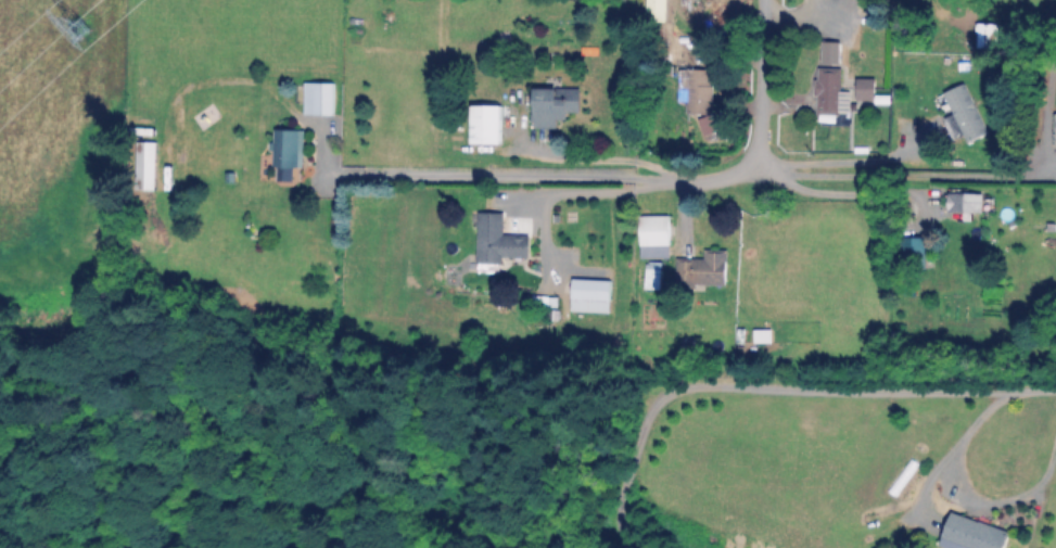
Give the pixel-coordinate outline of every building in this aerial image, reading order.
[(995,22),(977,22),(977,43),(995,43),(995,22)] [(841,63),(841,41),(823,41),(823,63),(841,63)] [(841,114),(841,68),(817,68),(817,114),(841,114)] [(712,70),(679,70),(679,89),(687,89),(688,114),(712,113),(712,70)] [(857,100),(875,100),(875,78),(857,78),(857,100)] [(304,115),(335,115),(335,81),(304,81),(304,115)] [(944,90),(967,143),(987,133),(964,81),(944,90)] [(571,112),(581,113),(581,88),(536,87),(535,128),(560,128),(560,121),(570,121),(571,112)] [(504,144),(504,104),(473,104),(473,144),(504,144)] [(303,167),(303,128),(276,128),(276,167),(303,167)] [(157,140),(137,140),(137,187),(157,187),(157,140)] [(949,212),(984,212),(984,193),(949,193),(949,212)] [(504,265),(504,258),(531,258),(531,235),(504,235),(504,213),(479,213),(479,265),(504,265)] [(671,216),(639,216),(639,246),(671,246),(671,216)] [(728,288),(728,251),(705,251),(705,258),(677,257),(677,287),(728,288)] [(663,290),(663,264),(645,264),(645,290),(663,290)] [(573,312),(612,312),(612,280),(574,279),(573,312)] [(888,490),(896,496),(918,463),(910,457),(888,490)] [(953,513),(943,546),(947,547),(1004,547),(1010,531),(953,513)]
